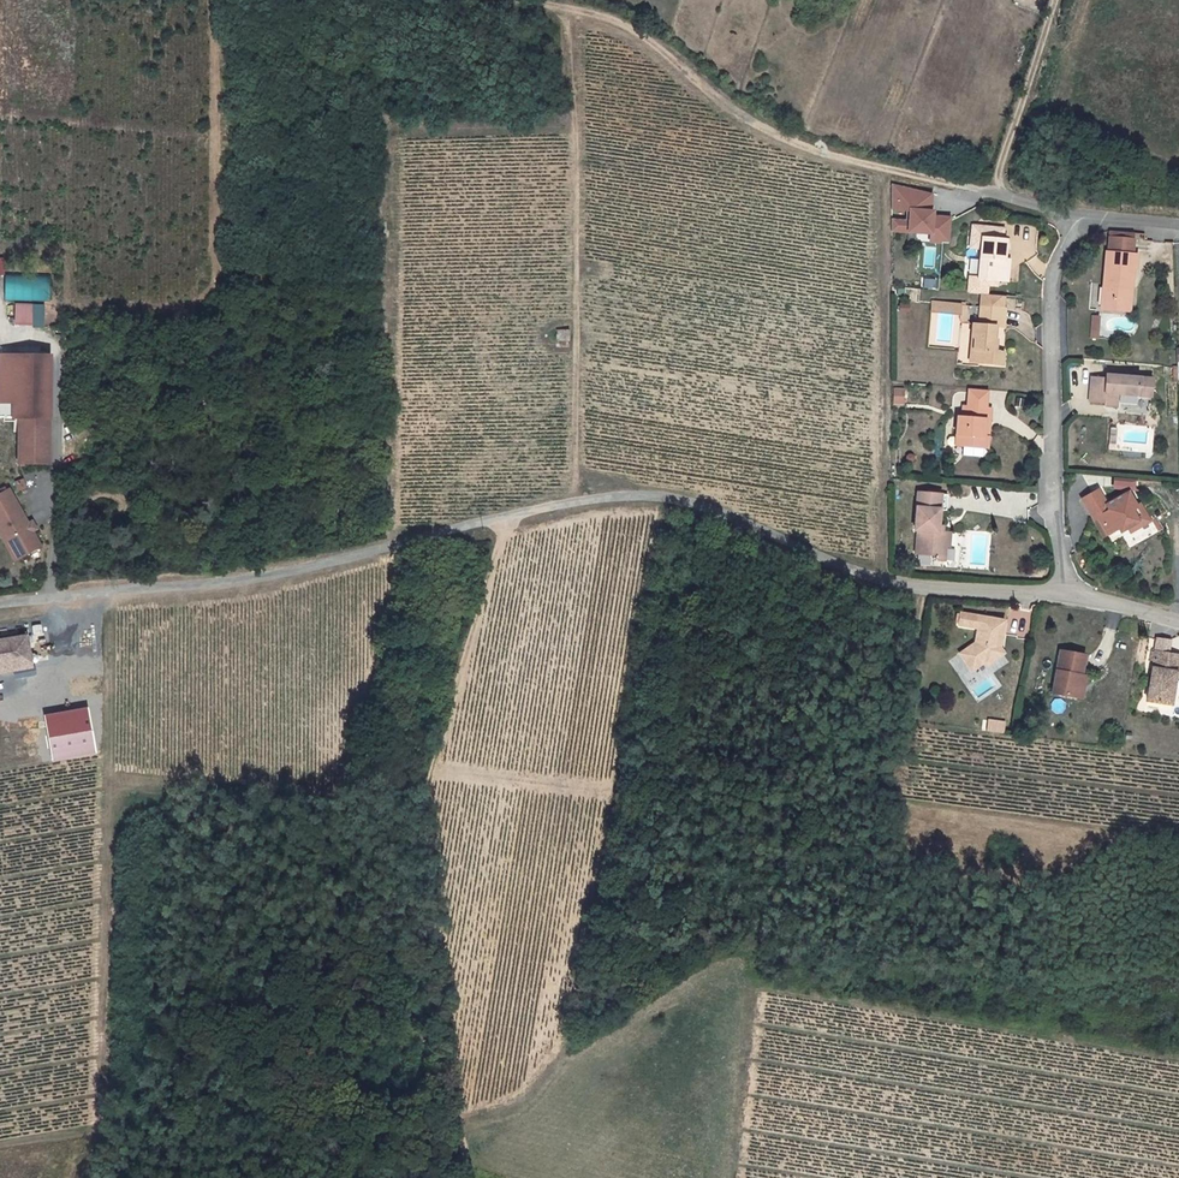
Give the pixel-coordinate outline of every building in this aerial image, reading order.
[(892,187),(891,234),(927,235),(927,243),(951,244),(952,215),(935,215),(935,188),(892,187)] [(1002,258),(1004,238),(980,236),(977,278),(1006,280),(1007,259),(1002,258)] [(1105,259),(1099,315),(1121,318),(1123,294),(1129,294),(1131,275),(1134,275),(1135,262),(1131,262),(1133,241),(1109,238),(1107,259),(1105,259)] [(934,269),(938,249),(927,246),(922,266),(934,269)] [(6,274),(6,300),(51,300),(51,274),(6,274)] [(921,288),(939,288),(939,276),(921,276),(921,288)] [(200,302),(200,290),(186,290),(186,302),(200,302)] [(1123,294),(1121,318),(1126,318),(1129,294),(1123,294)] [(34,320),(34,323),(44,323),(44,301),(34,301),(34,302),(34,320)] [(16,302),(16,320),(34,320),(34,302),(16,302)] [(960,319),(961,304),(938,304),(938,311),(953,312),(953,319),(960,319)] [(1004,324),(1005,306),(981,304),(980,323),(973,322),(970,359),(1003,363),(1004,350),(996,349),(997,337),(994,337),(996,324),(1004,324)] [(555,335),(571,335),(571,324),(555,324),(555,335)] [(1114,403),(1126,404),(1127,391),(1161,394),(1163,376),(1117,372),(1116,376),(1101,375),(1100,398),(1114,399),(1114,403)] [(904,405),(905,387),(893,387),(893,405),(904,405)] [(958,414),(955,444),(987,447),(991,406),(964,404),(963,414),(958,414)] [(20,414),(20,460),(51,460),(51,414),(20,414)] [(20,555),(42,543),(34,528),(30,521),(11,486),(0,492),(0,519),(20,555)] [(1099,505),(1091,490),(1074,500),(1096,536),(1111,528),(1113,531),(1120,528),(1122,532),(1142,521),(1132,504),(1128,506),(1120,493),(1099,505)] [(949,512),(951,496),(921,493),(917,531),(921,531),(919,555),(936,557),(940,563),(947,563),(949,547),(953,548),(954,534),(941,533),(943,511),(949,512)] [(17,557),(20,555),(0,519),(0,526),(17,557)] [(958,653),(966,666),(976,660),(978,663),(990,655),(987,650),(988,645),(991,646),(997,619),(953,610),(951,622),(970,626),(967,640),(959,645),(958,653)] [(30,661),(26,634),(0,639),(0,666),(30,661)] [(951,650),(963,668),(966,666),(958,653),(959,645),(951,650)] [(987,650),(990,655),(995,652),(991,646),(988,645),(987,650)] [(1057,650),(1050,693),(1078,697),(1082,675),(1078,674),(1081,654),(1057,650)] [(1146,702),(1171,705),(1175,674),(1178,675),(1178,672),(1178,656),(1155,652),(1146,702)] [(31,665),(30,661),(0,666),(0,670),(31,665)] [(983,720),(982,730),(999,733),(1000,722),(983,720)]
